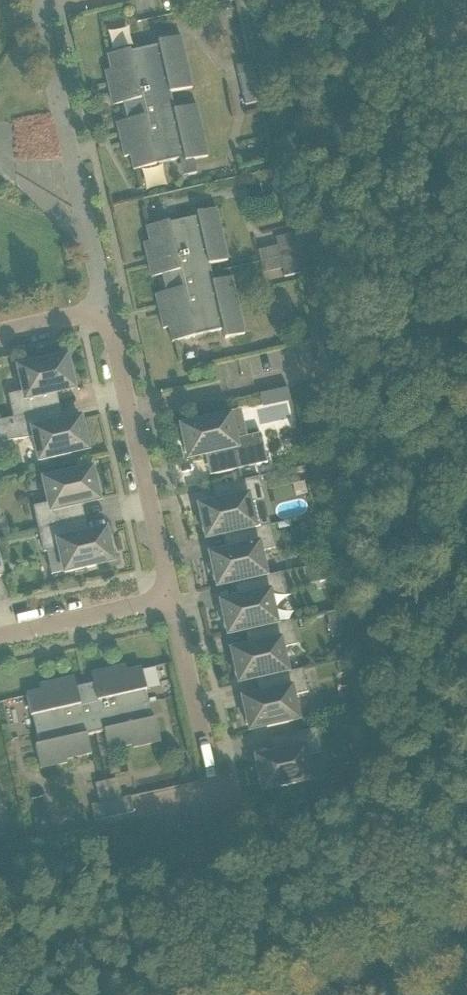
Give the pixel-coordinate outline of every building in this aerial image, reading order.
[(221,4),(219,11),(224,16),(231,15),(233,8),(228,3),(221,4)] [(170,92),(192,87),(180,36),(157,41),(158,45),(130,51),(130,50),(107,55),(111,70),(105,71),(108,86),(118,84),(131,140),(121,142),(124,157),(130,156),(133,170),(156,165),(155,164),(184,158),(185,161),(193,159),(208,156),(196,104),(174,109),(170,92)] [(241,85),(256,82),(252,62),(236,66),(241,85)] [(245,105),(261,101),(256,82),(241,85),(245,105)] [(193,159),(185,161),(188,175),(196,173),(193,159)] [(209,264),(227,260),(216,208),(196,213),(197,217),(169,223),(168,222),(146,227),(149,241),(143,243),(147,258),(157,255),(170,311),(160,314),(163,329),(169,327),(172,342),(194,337),(194,336),(222,329),(225,338),(244,334),(231,277),(213,281),(209,264)] [(280,257),(296,253),(291,234),(275,237),(280,257)] [(284,277),(300,273),(296,253),(280,257),(284,277)] [(70,362),(67,363),(66,358),(49,362),(49,360),(18,367),(23,391),(8,395),(13,418),(54,408),(51,394),(56,393),(55,391),(73,387),(72,383),(74,383),(70,362)] [(57,422),(54,408),(13,418),(0,421),(0,442),(33,437),(39,462),(70,455),(70,452),(86,448),(86,444),(88,444),(83,423),(81,423),(80,419),(63,423),(62,421),(57,422)] [(182,432),(180,433),(184,453),(187,453),(188,457),(205,453),(205,455),(210,454),(215,475),(238,469),(241,481),(259,476),(256,465),(267,462),(261,433),(250,435),(245,436),(234,439),(229,414),(215,418),(214,418),(197,422),(198,424),(181,428),(182,432)] [(95,474),(92,474),(91,470),(75,474),(74,471),(43,478),(48,503),(33,506),(38,530),(79,520),(76,506),(81,505),(81,503),(98,499),(97,495),(100,494),(95,474)] [(200,512),(198,512),(202,533),(205,532),(206,537),(223,533),(223,535),(229,534),(254,528),(249,504),(264,500),(259,476),(241,481),(218,486),(221,501),(216,502),(217,504),(216,504),(199,508),(200,512)] [(315,515),(304,517),(306,524),(311,527),(317,526),(315,515)] [(87,533),(82,534),(79,520),(38,530),(43,552),(59,549),(64,573),(96,566),(95,564),(112,560),(111,556),(113,555),(109,535),(106,535),(105,531),(88,535),(87,533)] [(260,552),(275,548),(270,525),(254,528),(229,534),(232,549),(227,550),(227,552),(210,556),(211,560),(208,560),(213,581),(216,581),(217,585),(233,581),(234,583),(240,582),(266,576),(260,552)] [(326,563),(316,565),(320,582),(330,580),(326,563)] [(271,600),(287,596),(281,573),(266,576),(240,582),(243,597),(238,598),(238,600),(221,604),(222,608),(219,608),(224,629),(227,628),(227,633),(244,629),(245,631),(250,630),(277,624),(271,600)] [(337,611),(326,613),(328,621),(339,619),(337,611)] [(281,648),(297,644),(292,621),(277,624),(250,630),(254,645),(249,646),(249,648),(232,652),(233,656),(230,657),(235,677),(237,676),(238,681),(255,677),(256,679),(261,678),(287,672),(281,648)] [(348,660),(336,663),(339,674),(351,672),(348,660)] [(141,668),(127,671),(125,665),(110,669),(113,679),(56,692),(54,681),(39,685),(41,691),(26,694),(31,716),(32,716),(39,744),(35,745),(40,768),(67,762),(66,759),(91,753),(87,735),(104,731),(108,749),(133,744),(133,747),(160,741),(155,718),(151,719),(145,691),(146,690),(141,668)] [(292,696),(308,692),(302,669),(287,672),(261,678),(265,693),(260,694),(260,696),(243,700),(244,704),(241,705),(246,725),(248,724),(249,729),(266,725),(267,727),(298,720),(292,696)] [(306,755),(321,752),(316,728),(275,738),(278,753),(273,754),(274,755),(256,759),(257,764),(255,764),(259,785),(262,784),(263,788),(279,785),(280,787),(311,780),(306,755)] [(118,778),(106,780),(111,800),(122,798),(118,778)] [(115,817),(134,812),(131,796),(122,798),(111,801),(115,817)] [(95,821),(115,817),(111,801),(91,805),(95,821)]
